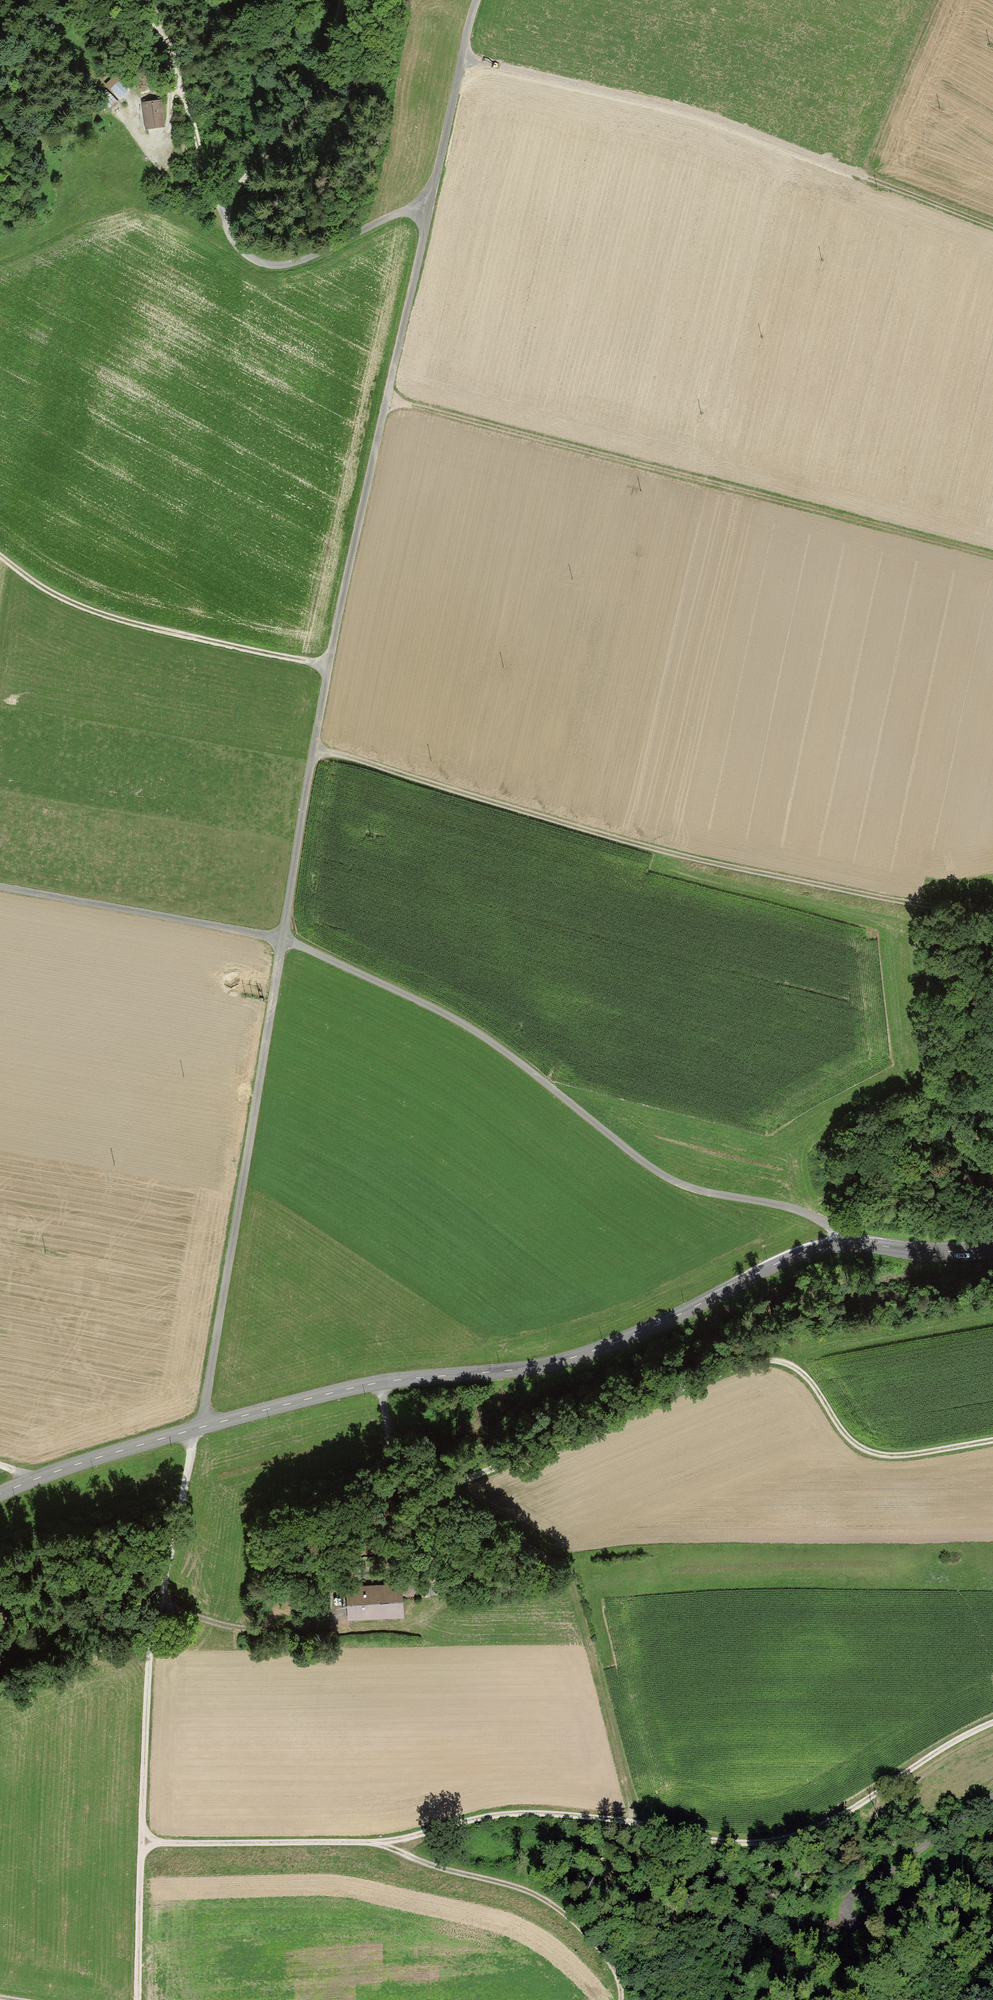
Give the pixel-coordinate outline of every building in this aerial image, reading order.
[(160,101),(142,103),(146,130),(164,127),(160,101)] [(404,1615),(402,1581),(346,1584),(348,1618),(404,1615)]
